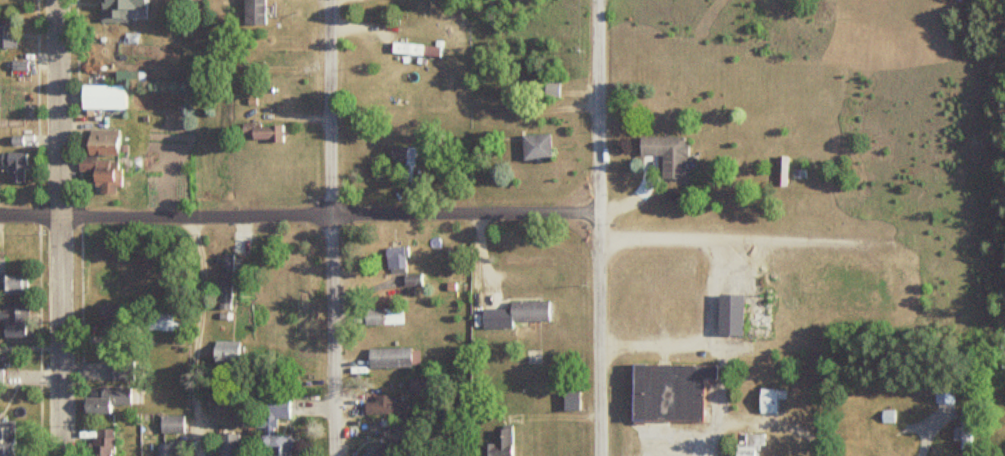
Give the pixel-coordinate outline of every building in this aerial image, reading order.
[(144,20),(144,0),(96,0),(96,19),(144,20)] [(264,0),(242,0),(242,25),(264,25),(264,0)] [(14,47),(14,25),(0,25),(0,47),(14,47)] [(438,58),(439,47),(390,42),(389,54),(438,58)] [(121,84),(79,84),(79,108),(121,108),(121,84)] [(281,124),(241,124),(241,139),(281,139),(281,124)] [(88,129),(88,143),(83,143),(83,154),(116,154),(116,129),(88,129)] [(549,135),(521,135),(521,159),(549,159),(549,135)] [(684,180),(684,137),(638,137),(638,156),(662,156),(662,180),(684,180)] [(403,166),(401,180),(410,181),(414,148),(390,146),(388,164),(403,166)] [(0,152),(0,171),(5,171),(5,182),(23,182),(23,152),(0,152)] [(117,186),(118,158),(77,157),(77,172),(91,172),(90,193),(111,194),(112,186),(117,186)] [(775,185),(785,185),(785,157),(775,157),(775,185)] [(420,274),(405,275),(404,248),(384,248),(386,287),(420,286),(420,274)] [(230,308),(231,255),(218,254),(217,308),(230,308)] [(0,275),(0,295),(25,295),(25,275),(0,275)] [(716,292),(716,333),(741,333),(742,293),(716,292)] [(506,302),(506,308),(480,308),(479,328),(511,328),(511,321),(547,321),(547,302),(506,302)] [(26,337),(26,304),(0,304),(0,323),(0,337),(26,337)] [(362,324),(401,324),(401,308),(362,308),(362,324)] [(177,322),(170,322),(170,311),(147,311),(147,331),(177,331),(177,322)] [(114,312),(96,312),(96,333),(114,333),(114,312)] [(222,347),(220,359),(231,361),(233,349),(222,347)] [(365,348),(365,368),(409,368),(409,348),(365,348)] [(702,380),(716,380),(716,366),(631,365),(631,421),(701,422),(702,380)] [(933,404),(952,404),(952,381),(933,381),(933,404)] [(129,405),(129,386),(87,387),(87,397),(82,397),(82,414),(110,414),(110,405),(129,405)] [(757,414),(775,414),(775,399),(784,399),(784,389),(757,389),(757,414)] [(576,409),(575,393),(562,393),(562,409),(576,409)] [(390,395),(370,395),(370,400),(362,400),(362,414),(402,414),(402,401),(390,401),(390,395)] [(958,409),(958,451),(969,451),(969,409),(958,409)] [(159,433),(183,433),(183,415),(159,415),(159,433)] [(13,423),(0,423),(0,455),(15,455),(13,423)] [(111,430),(87,430),(87,455),(111,455),(111,430)] [(216,434),(216,455),(236,455),(236,434),(216,434)] [(734,455),(754,455),(755,435),(735,434),(734,455)] [(291,436),(258,435),(258,455),(290,455),(291,436)] [(387,443),(359,443),(359,455),(387,455),(387,443)] [(155,455),(184,455),(184,444),(155,444),(155,455)]
